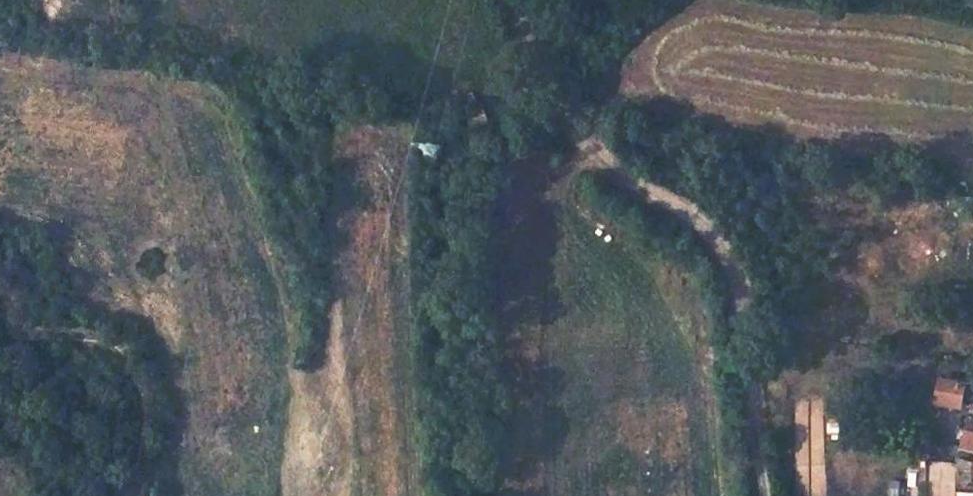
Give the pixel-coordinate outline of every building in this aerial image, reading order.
[(932,403),(972,410),(972,388),(935,383),(932,403)] [(964,422),(959,449),(972,452),(972,424),(964,422)]
